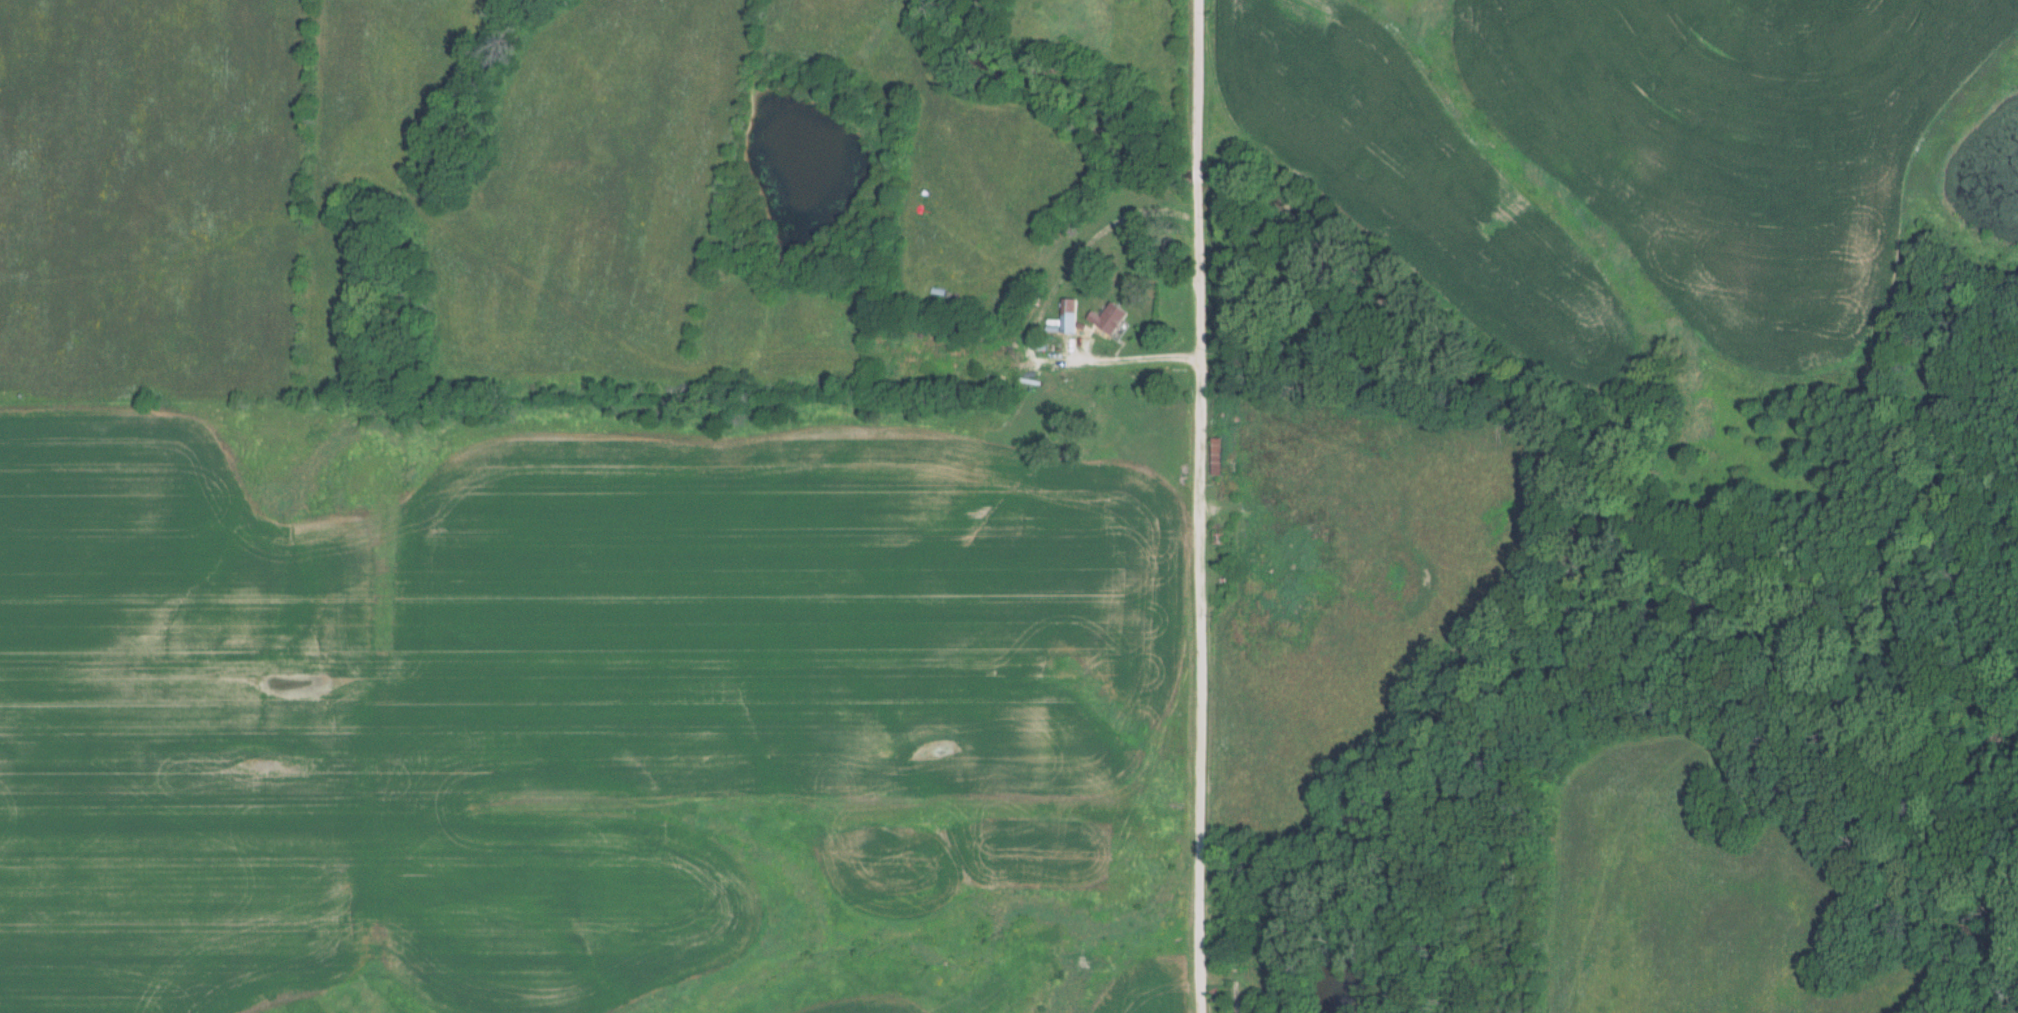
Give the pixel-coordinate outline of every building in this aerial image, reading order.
[(1078,299),(1063,299),(1063,333),(1078,333),(1078,299)] [(1095,310),(1090,317),(1116,336),(1132,313),(1115,300),(1104,316),(1095,310)] [(1223,437),(1213,437),(1213,474),(1223,474),(1223,437)]
